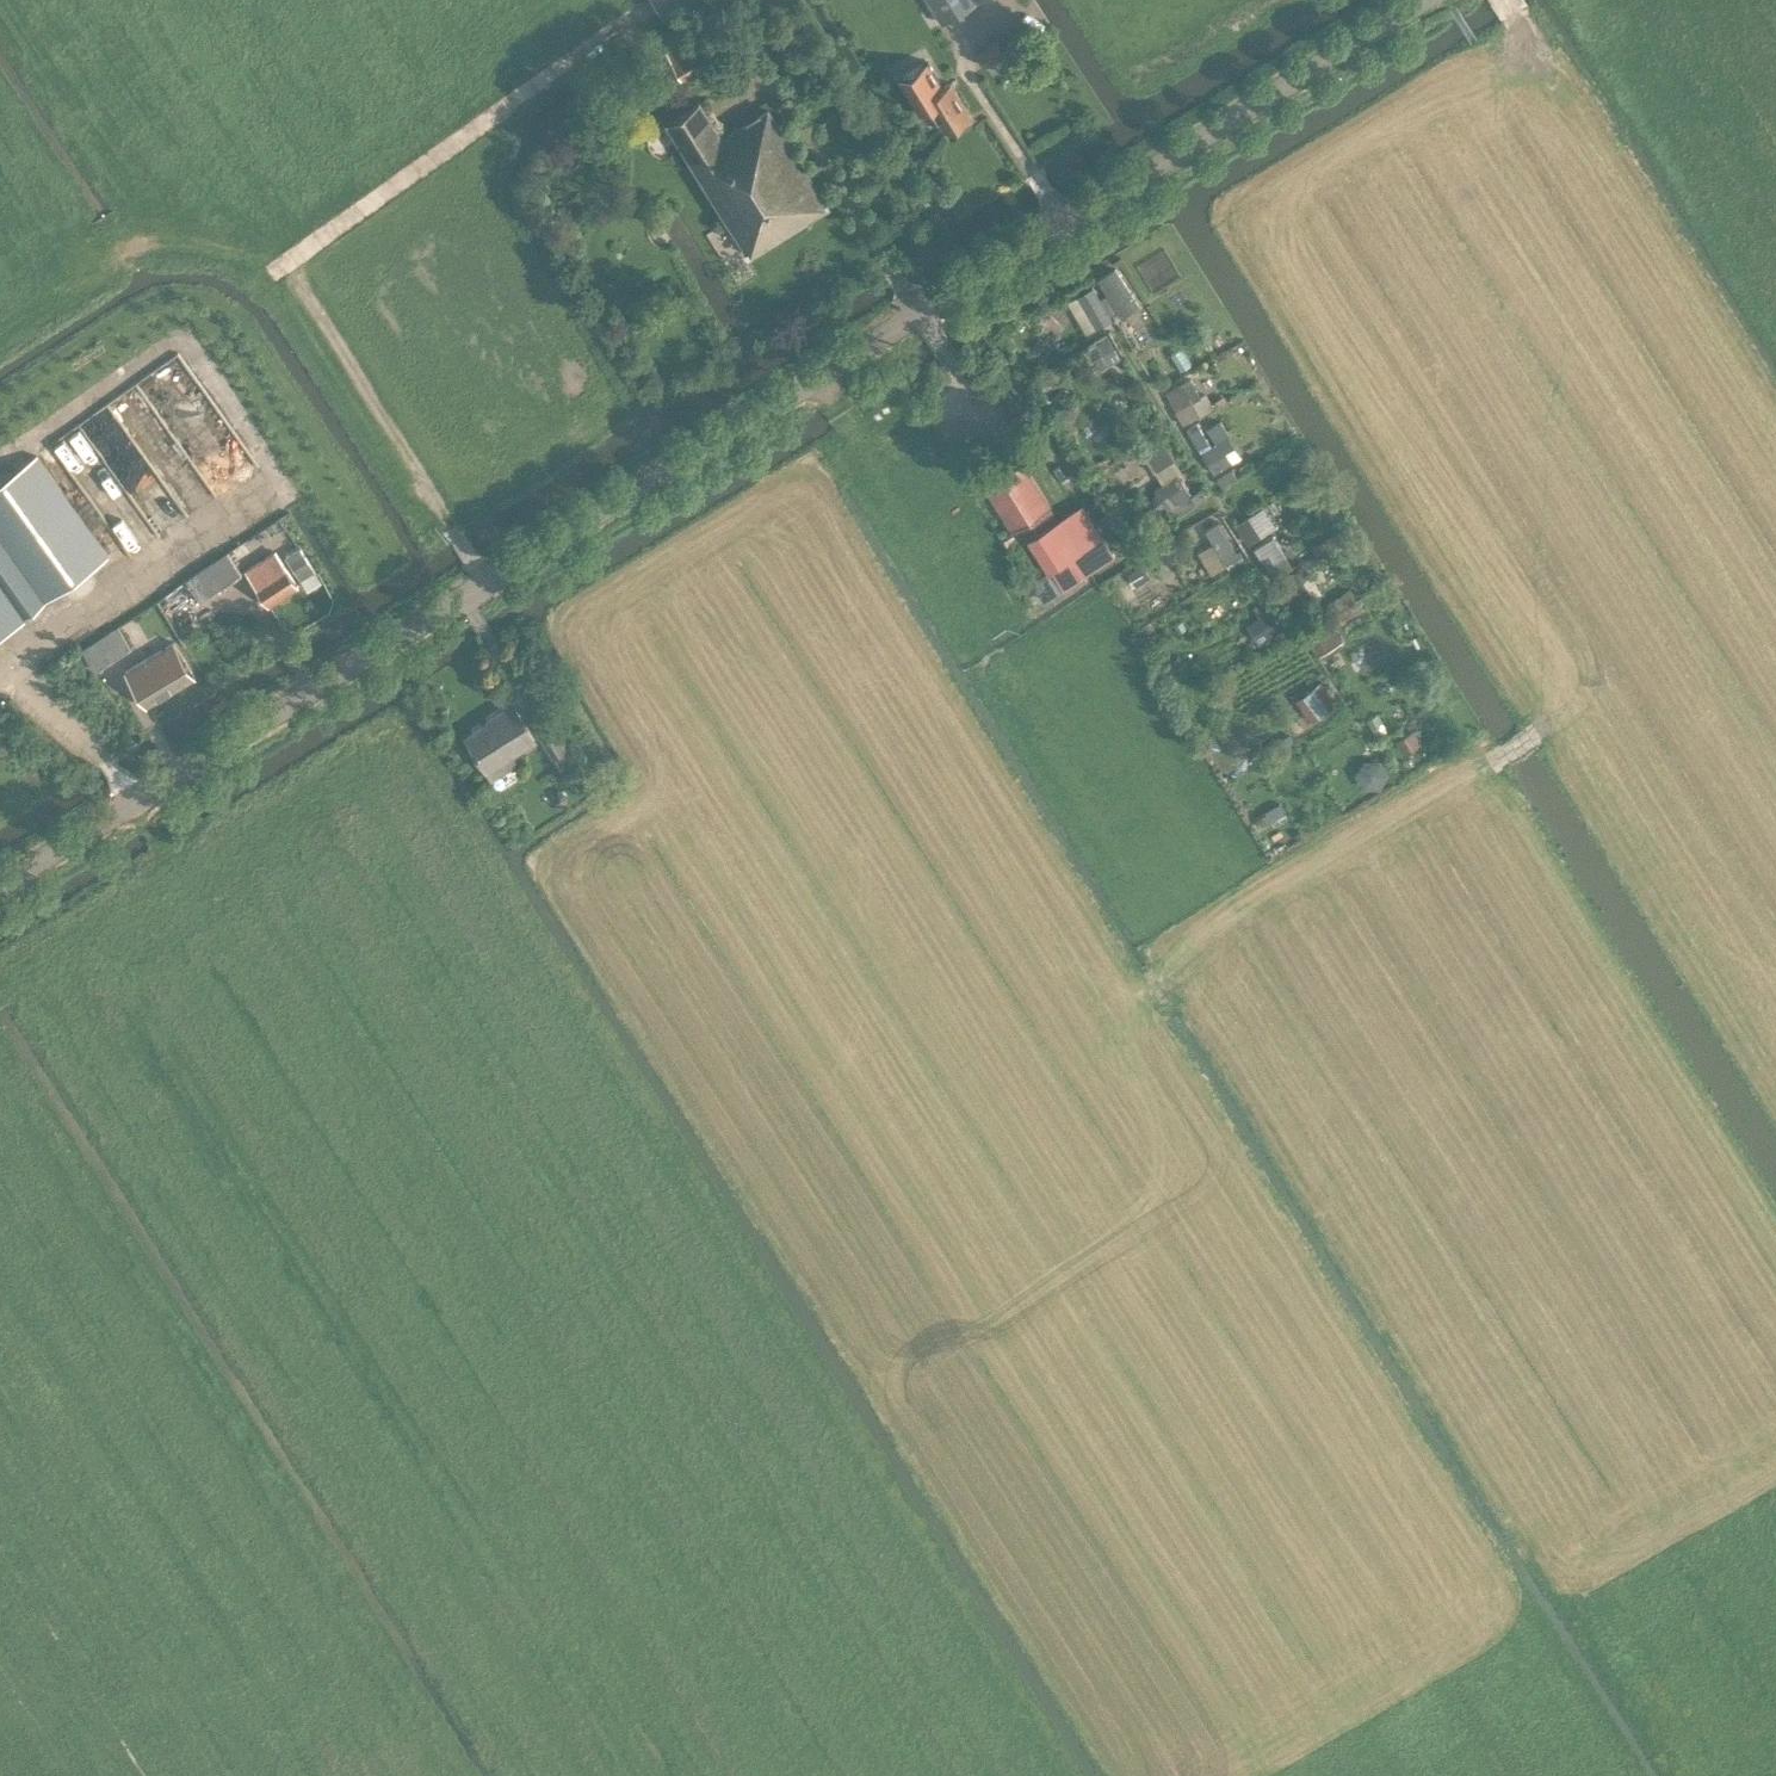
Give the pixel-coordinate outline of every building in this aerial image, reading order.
[(691,0),(653,0),(664,17),(691,0)] [(978,0),(928,0),(942,23),(978,0)] [(684,82),(721,62),(703,30),(666,50),(684,82)] [(1006,52),(998,39),(978,52),(986,65),(1006,52)] [(930,60),(900,78),(920,112),(931,105),(947,130),(972,114),(951,80),(944,85),(930,60)] [(701,98),(666,120),(749,253),(830,203),(769,105),(723,134),(701,98)] [(1092,286),(1078,294),(1086,306),(1097,326),(1112,318),(1109,313),(1115,309),(1119,315),(1137,303),(1116,270),(1098,281),(1108,297),(1102,301),(1092,286)] [(1096,371),(1121,357),(1109,336),(1084,350),(1096,371)] [(1053,384),(1067,375),(1059,364),(1045,373),(1053,384)] [(1200,414),(1182,381),(1166,391),(1176,409),(1175,410),(1182,423),(1200,414)] [(1057,412),(1064,423),(1074,417),(1066,405),(1057,412)] [(82,419),(55,438),(97,500),(109,492),(115,501),(131,490),(82,419)] [(1210,443),(1197,421),(1187,427),(1200,448),(1210,443)] [(1154,471),(1174,459),(1162,439),(1142,451),(1154,471)] [(1219,441),(1202,451),(1215,472),(1231,462),(1219,441)] [(42,604),(111,554),(69,496),(37,452),(0,479),(0,634),(42,604)] [(1020,542),(1028,537),(1048,570),(1052,568),(1064,588),(1116,556),(1082,502),(1058,517),(1051,506),(1052,505),(1023,461),(985,485),(1020,542)] [(1223,471),(1215,476),(1220,484),(1228,479),(1223,471)] [(1178,474),(1155,489),(1169,509),(1171,507),(1191,493),(1178,474)] [(1203,486),(1191,494),(1198,503),(1210,495),(1203,486)] [(1237,523),(1249,542),(1264,532),(1251,513),(1237,523)] [(1218,521),(1205,529),(1226,563),(1240,555),(1218,521)] [(1003,539),(1009,548),(1019,542),(1013,533),(1003,539)] [(1262,556),(1268,553),(1270,551),(1275,560),(1285,553),(1274,535),(1255,546),(1262,556)] [(300,578),(315,568),(299,545),(285,555),(300,578)] [(243,573),(228,549),(186,577),(200,600),(243,573)] [(246,570),(249,574),(269,605),(299,585),(275,550),(246,570)] [(1143,564),(1128,573),(1135,585),(1150,576),(1143,564)] [(1314,598),(1297,569),(1282,577),(1298,606),(1314,598)] [(1247,623),(1259,643),(1286,626),(1270,600),(1255,609),(1259,615),(1247,623)] [(1318,655),(1343,640),(1335,627),(1344,622),(1342,620),(1355,612),(1351,605),(1305,632),(1318,655)] [(131,644),(119,624),(82,647),(95,669),(131,644)] [(174,640),(125,669),(147,705),(196,675),(174,640)] [(1320,682),(1305,693),(1322,714),(1336,703),(1320,682)] [(511,751),(535,736),(515,704),(466,734),(486,767),(487,766),(493,776),(517,762),(511,751)] [(577,765),(565,748),(566,747),(541,706),(529,714),(554,755),(565,772),(577,765)] [(1413,729),(1397,738),(1404,750),(1420,741),(1413,729)] [(1366,762),(1359,773),(1366,785),(1379,785),(1386,773),(1379,762),(1366,762)] [(564,802),(567,799),(567,794),(563,790),(558,791),(555,794),(555,799),(559,803),(564,802)] [(1288,812),(1282,802),(1255,818),(1261,828),(1288,812)]
